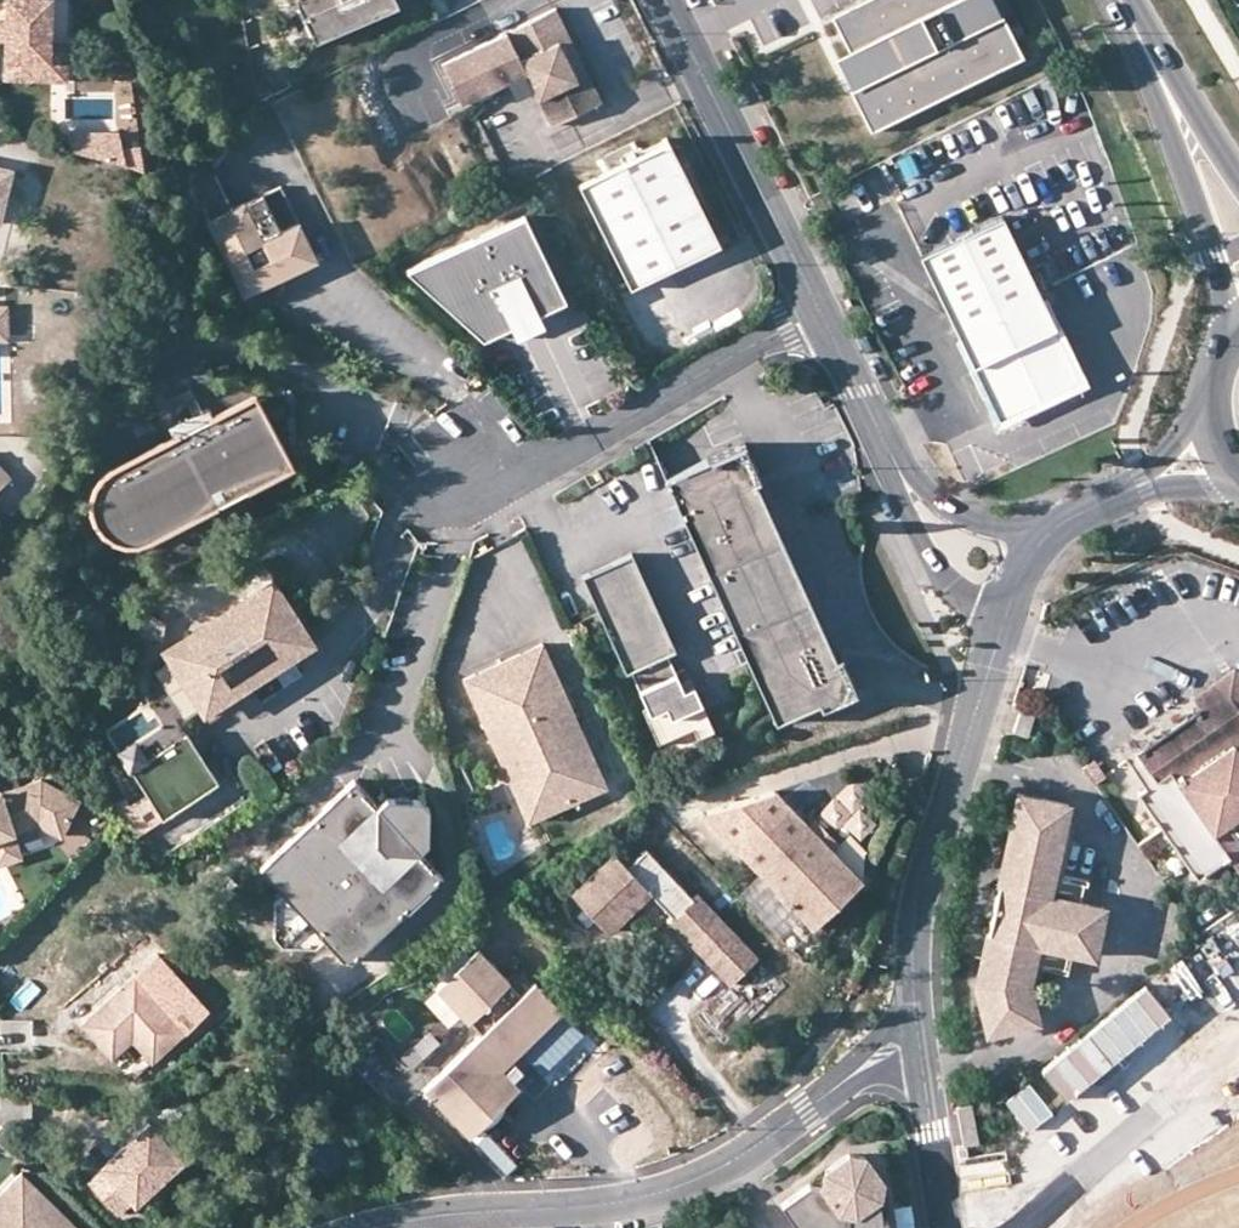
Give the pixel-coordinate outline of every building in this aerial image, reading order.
[(46,39),(48,0),(4,0),(4,19),(3,37),(2,77),(37,78),(38,58),(46,59),(46,39)] [(315,46),(397,8),(393,0),(294,0),(315,46)] [(823,24),(841,60),(857,91),(840,100),(860,141),(1015,65),(995,23),(983,28),(970,0),(872,0),(823,24)] [(553,12),(542,18),(588,111),(599,106),(553,12)] [(542,18),(440,68),(460,108),(523,76),(550,130),(588,111),(542,18)] [(65,40),(46,39),(46,59),(38,58),(37,78),(64,78),(65,40)] [(857,91),(841,60),(824,68),(840,100),(857,91)] [(668,146),(580,190),(632,293),(720,249),(668,146)] [(11,175),(0,172),(0,220),(11,175)] [(213,176),(197,183),(206,224),(242,299),(316,263),(298,226),(280,235),(263,198),(231,213),(213,176)] [(564,302),(523,218),(406,275),(482,343),(514,327),(496,290),(516,280),(534,317),(564,302)] [(1002,220),(919,259),(956,335),(1039,298),(1002,220)] [(539,328),(534,317),(516,280),(496,290),(514,327),(519,337),(539,328)] [(1080,385),(1039,298),(956,335),(998,425),(1080,385)] [(0,303),(0,336),(8,336),(8,303),(0,303)] [(287,461),(250,393),(102,470),(98,475),(93,480),(89,488),(88,494),(87,500),(88,507),(89,516),(93,522),(96,527),(102,533),(109,537),(117,540),(123,541),(131,541),(138,540),(287,461)] [(745,446),(665,482),(713,588),(784,547),(756,485),(761,482),(745,446)] [(9,477),(0,467),(0,485),(9,477)] [(835,661),(784,547),(713,588),(774,726),(818,707),(820,712),(857,696),(841,659),(835,661)] [(631,556),(581,578),(612,646),(659,619),(631,556)] [(271,579),(163,649),(202,711),(311,641),(271,579)] [(138,609),(136,638),(162,640),(163,625),(138,609)] [(674,653),(659,619),(612,646),(624,675),(629,674),(645,710),(641,712),(657,747),(691,732),(696,741),(712,734),(692,689),(682,694),(666,657),(674,653)] [(462,681),(491,746),(496,744),(501,755),(496,757),(508,785),(525,778),(530,789),(564,793),(569,804),(605,788),(541,645),(462,681)] [(1192,703),(1200,714),(1224,697),(1238,718),(1238,685),(1232,675),(1192,703)] [(1227,863),(1209,837),(1222,828),(1238,817),(1238,762),(1237,759),(1238,757),(1238,718),(1224,697),(1200,714),(1192,703),(1173,716),(1180,727),(1135,758),(1154,785),(1136,798),(1195,885),(1227,863)] [(1035,718),(1021,713),(1013,736),(1028,741),(1035,718)] [(131,769),(163,818),(219,782),(187,732),(131,769)] [(491,746),(496,757),(501,755),(496,744),(491,746)] [(379,804),(356,778),(349,785),(325,807),(261,866),(285,891),(326,936),(349,961),(444,873),(421,848),(430,840),(431,806),(423,796),(388,795),(379,804)] [(525,824),(569,804),(564,793),(530,789),(525,778),(508,785),(525,824)] [(0,790),(0,834),(14,830),(38,822),(62,834),(79,799),(42,779),(2,792),(1,790),(0,790)] [(773,794),(701,815),(809,929),(858,882),(773,794)] [(1008,824),(1059,836),(1066,806),(1015,795),(1008,824)] [(1070,824),(1062,822),(1059,836),(1052,865),(1045,896),(1053,898),(1057,879),(1070,824)] [(1002,854),(1052,865),(1059,836),(1008,824),(1002,854)] [(1222,828),(1209,837),(1227,863),(1237,877),(1238,875),(1238,852),(1222,828)] [(14,830),(0,834),(0,861),(21,854),(14,830)] [(612,855),(571,895),(607,931),(646,893),(671,918),(667,922),(727,984),(755,956),(696,895),(691,899),(644,851),(625,869),(612,855)] [(994,885),(1045,896),(1052,865),(1002,854),(994,885)] [(1045,896),(994,885),(983,933),(1034,945),(1042,946),(1037,965),(1060,971),(1064,952),(1093,958),(1104,910),(1076,903),(1080,884),(1057,879),(1053,898),(1045,896)] [(326,936),(285,891),(275,900),(274,934),(283,943),(317,944),(326,936)] [(976,963),(1027,975),(1034,945),(983,933),(976,963)] [(1042,946),(1034,945),(1027,975),(1024,985),(1029,1005),(1036,1003),(1032,987),(1037,965),(1042,946)] [(477,951),(437,990),(467,1025),(471,1022),(483,1034),(426,1090),(472,1136),(515,1094),(498,1077),(517,1058),(564,1010),(536,983),(522,996),(477,951)] [(971,986),(983,1034),(1033,1021),(1029,1005),(1024,985),(1027,975),(976,963),(971,986)] [(81,1023),(107,1051),(127,1033),(132,1039),(152,1061),(186,1030),(135,975),(81,1023)] [(564,1010),(517,1058),(535,1077),(583,1029),(564,1010)] [(112,1057),(132,1039),(127,1033),(107,1051),(112,1057)] [(974,1108),(959,1109),(963,1147),(978,1145),(974,1108)] [(105,1167),(89,1180),(118,1213),(133,1199),(136,1202),(181,1158),(149,1121),(102,1164),(105,1167)] [(777,1201),(795,1227),(824,1227),(834,1221),(840,1227),(886,1227),(885,1220),(880,1221),(877,1198),(880,1181),(863,1158),(847,1154),(822,1171),(818,1186),(805,1182),(777,1201)] [(49,1219),(55,1213),(33,1191),(37,1187),(21,1171),(4,1189),(12,1197),(0,1209),(0,1227),(58,1227),(49,1219)] [(885,1220),(880,1181),(877,1198),(880,1221),(885,1220)] [(37,1187),(33,1191),(55,1213),(49,1219),(58,1227),(75,1227),(77,1226),(37,1187)] [(0,1193),(0,1209),(12,1197),(4,1189),(0,1193)]
